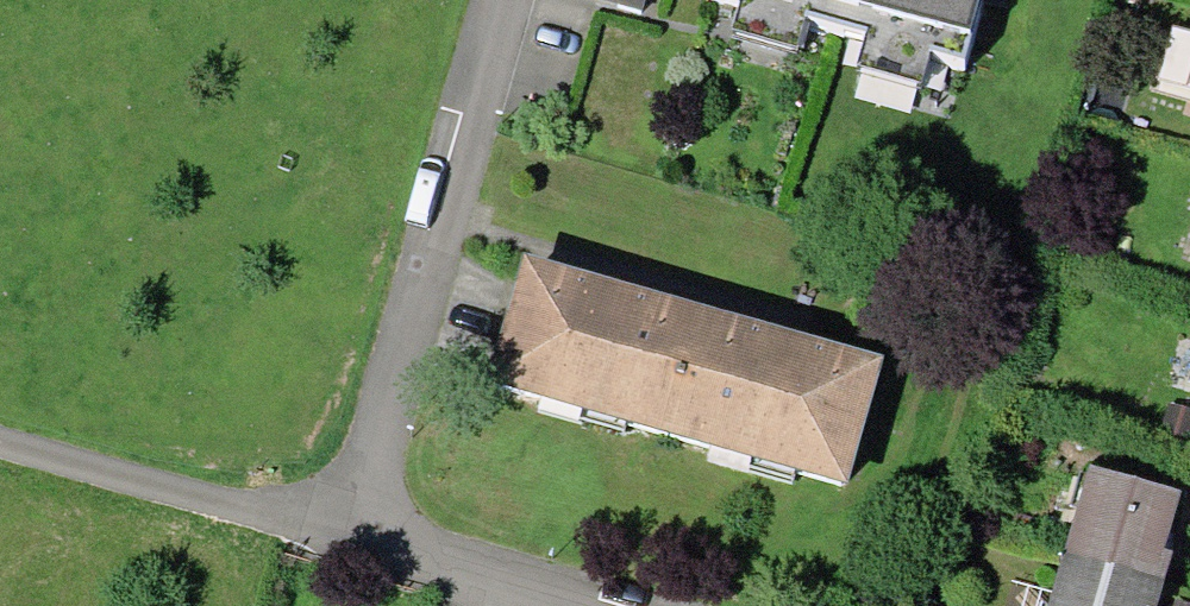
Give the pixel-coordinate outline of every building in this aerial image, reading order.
[(641,20),(647,0),(571,0),(641,20)] [(949,58),(966,0),(739,0),(949,58)] [(1174,95),(1189,99),(1189,42),(1174,95)] [(866,373),(504,261),(466,385),(828,496),(866,373)] [(1177,391),(1189,395),(1189,351),(1177,391)] [(1179,489),(1189,492),(1189,448),(1179,489)] [(1076,479),(1039,605),(1134,605),(1164,504),(1076,479)]
